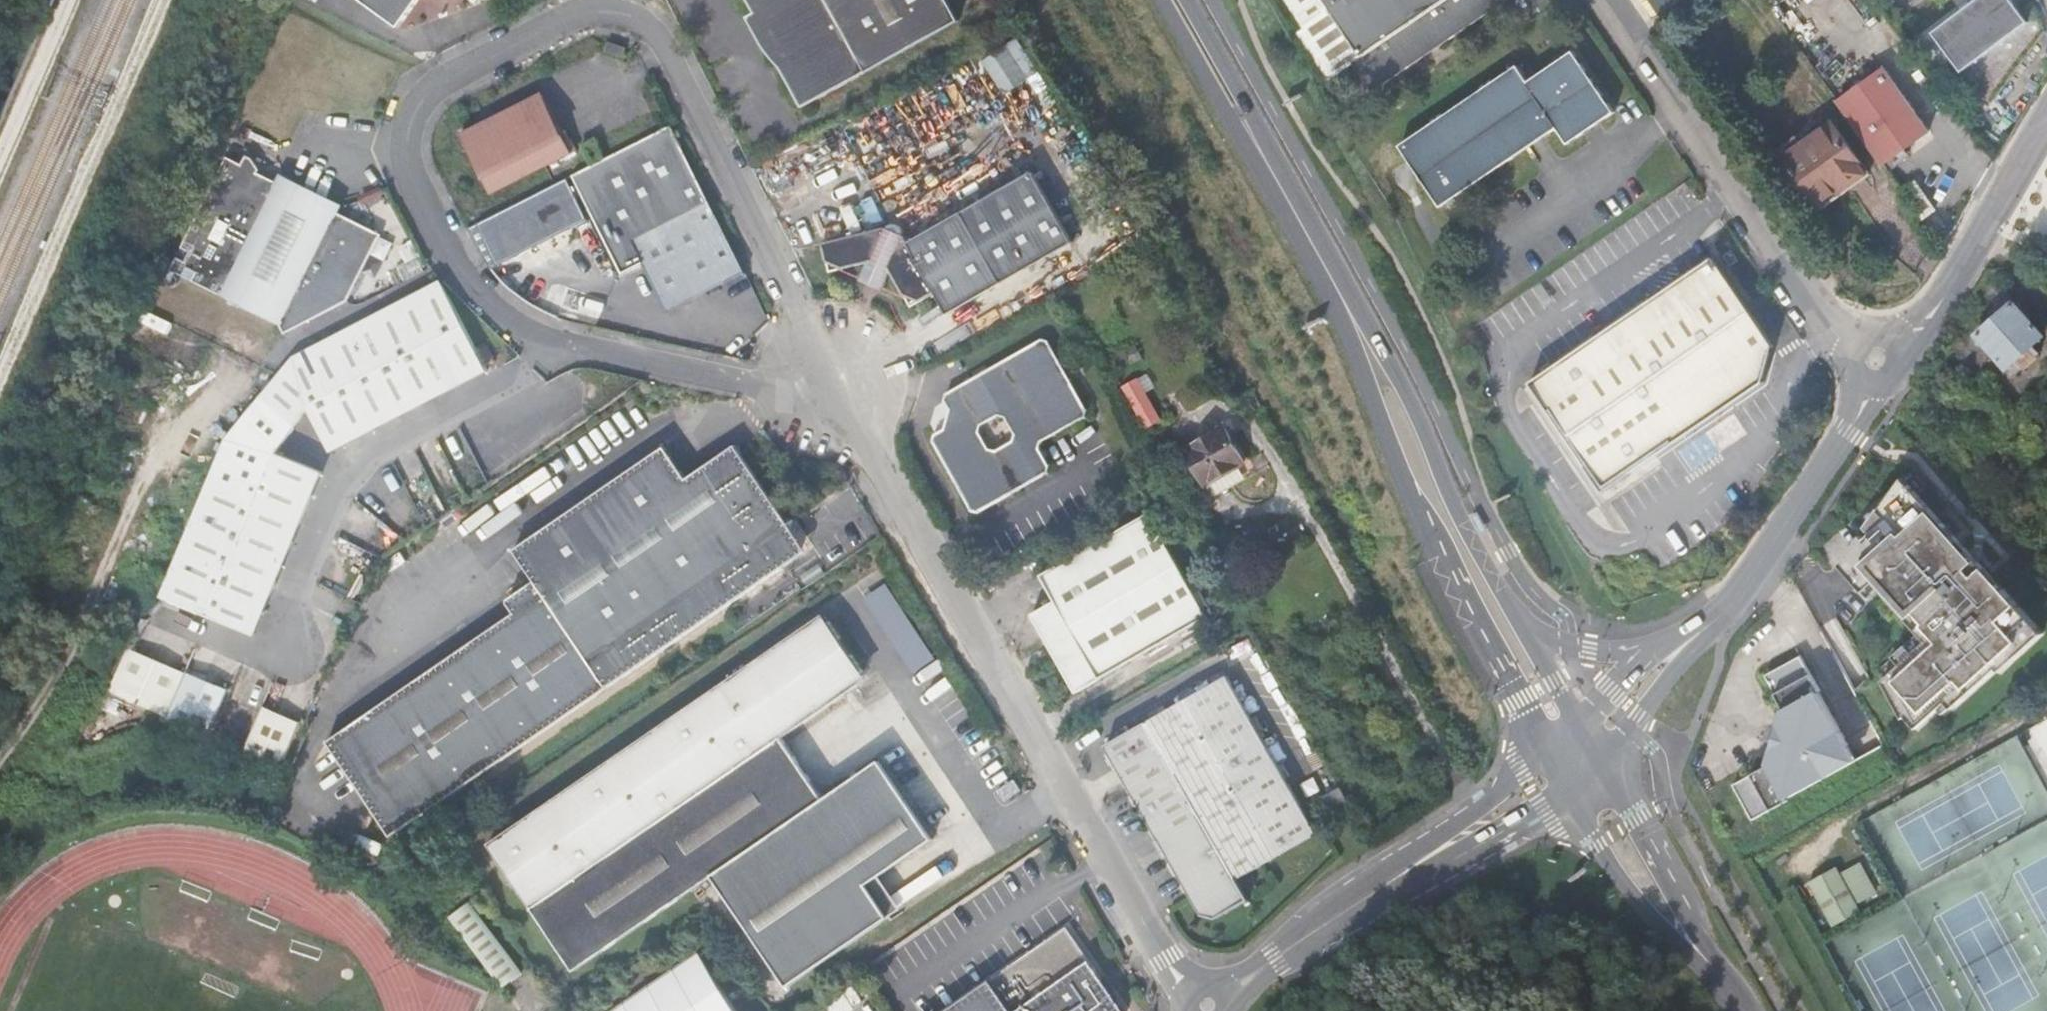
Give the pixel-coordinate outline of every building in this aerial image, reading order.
[(399,32),(422,0),(353,0),(399,32)] [(798,109),(954,22),(942,0),(744,0),(761,31),(764,29),(776,52),(769,56),(798,109)] [(1354,63),(1362,58),(1323,0),(1289,0),(1338,73),(1354,63)] [(1362,58),(1354,63),(1373,91),(1486,15),(1507,0),(1323,0),(1362,58)] [(1660,16),(1673,6),(1667,0),(1649,0),(1648,0),(1660,16)] [(2025,20),(2010,0),(1967,0),(1930,28),(1960,69),(2025,20)] [(1017,35),(983,60),(1007,93),(1041,68),(1017,35)] [(611,38),(603,37),(598,53),(629,63),(633,49),(626,44),(619,40),(611,38)] [(1401,146),(1442,206),(1557,128),(1568,143),(1613,111),(1573,52),(1528,83),(1517,67),(1401,146)] [(1883,69),(1837,100),(1882,163),(1903,149),(1927,131),(1883,69)] [(459,133),(490,193),(572,151),(565,138),(540,91),(459,133)] [(1845,189),(1868,172),(1832,122),(1783,158),(1816,201),(1839,184),(1845,189)] [(572,174),(622,273),(642,263),(668,311),(747,271),(670,124),(572,174)] [(570,136),(565,138),(572,151),(577,148),(570,136)] [(1883,165),(1901,189),(1913,179),(1897,155),(1883,165)] [(174,271),(283,326),(303,315),(314,321),(351,303),(385,236),(262,175),(263,171),(253,159),(250,159),(245,166),(230,160),(174,271)] [(938,292),(949,312),(1073,245),(1032,175),(912,240),(910,236),(906,228),(902,226),(898,224),(894,224),(889,225),(885,227),(825,242),(832,272),(877,261),(896,269),(914,306),(938,292)] [(513,203),(471,224),(478,238),(521,218),(513,203)] [(1786,365),(1713,258),(1568,357),(1531,384),(1549,411),(1551,410),(1605,489),(1786,365)] [(1984,272),(1947,339),(1964,358),(1981,343),(2012,375),(2038,352),(2032,344),(2043,334),(1984,272)] [(206,488),(169,571),(261,610),(307,503),(320,473),(290,461),(306,412),(329,452),(492,370),(490,366),(500,361),(490,344),(481,349),(443,283),(371,319),(296,357),(240,425),(227,440),(206,488)] [(1044,339),(1042,339),(948,392),(946,399),(952,409),(945,429),(938,433),(935,440),(974,509),(979,511),(1048,471),(1050,464),(1041,449),(1043,440),(1087,416),(1088,411),(1050,342),(1047,340),(1044,339)] [(1142,354),(1135,343),(1107,359),(1115,372),(1131,362),(1137,371),(1145,366),(1140,357),(1142,354)] [(1146,373),(1125,382),(1146,428),(1167,418),(1146,373)] [(1239,467),(1245,463),(1224,426),(1185,449),(1206,486),(1239,467)] [(330,743),(395,838),(682,638),(784,567),(782,564),(790,558),(795,533),(797,519),(785,518),(735,445),(686,479),(664,448),(515,551),(535,583),(510,601),(509,604),(517,615),(474,644),(468,636),(462,634),(412,668),(412,674),(417,682),(375,711),(369,702),(362,702),(342,717),(342,723),(346,730),(330,743)] [(1239,467),(1206,486),(1211,494),(1244,475),(1239,467)] [(2008,666),(2043,634),(1903,478),(1825,548),(1864,591),(1876,580),(1911,618),(1915,614),(1934,636),(1915,653),(1918,657),(1905,668),(1902,664),(1883,681),(1907,715),(1918,728),(1947,703),(1952,709),(2005,662),(2008,666)] [(1208,616),(1149,513),(1041,574),(1056,600),(1070,625),(1046,639),(1076,692),(1208,616)] [(807,550),(795,533),(790,558),(782,564),(784,567),(807,550)] [(1032,614),(1046,639),(1070,625),(1056,600),(1032,614)] [(818,621),(803,631),(808,638),(823,628),(818,621)] [(826,799),(785,737),(846,695),(841,687),(856,677),(864,671),(831,622),(823,628),(808,638),(803,631),(492,844),(578,970),(717,874),(826,799)] [(195,674),(133,650),(117,695),(176,716),(195,674)] [(1765,770),(1761,769),(1727,787),(1745,823),(1778,805),(1778,803),(1847,765),(1810,698),(1813,695),(1793,659),(1756,680),(1774,714),(1780,714),(1775,733),(1767,734),(1765,744),(1767,747),(1771,751),(1765,770)] [(841,687),(846,695),(861,685),(856,677),(841,687)] [(1236,877),(1314,831),(1227,678),(1107,747),(1141,807),(1198,912),(1214,917),(1247,898),(1236,877)] [(258,713),(255,719),(260,723),(263,715),(258,713)] [(1780,714),(1774,714),(1772,714),(1767,734),(1775,733),(1780,714)] [(263,715),(260,723),(288,741),(297,729),(263,715)] [(1760,764),(1761,769),(1765,770),(1771,751),(1767,747),(1762,751),(1760,764)] [(996,785),(1007,777),(996,757),(983,766),(996,785)] [(884,759),(826,799),(717,874),(793,984),(898,913),(876,879),(931,842),(938,836),(884,759)] [(1003,800),(1020,790),(1014,779),(997,790),(1003,800)] [(1349,803),(1340,786),(1323,796),(1333,813),(1349,803)] [(1861,856),(1812,881),(1834,923),(1864,908),(1861,901),(1879,892),(1861,856)] [(473,903),(452,917),(502,990),(523,976),(492,930),(473,903)] [(1113,993),(1117,990),(1106,974),(1102,977),(1067,925),(943,1010),(1126,1010),(1113,993)] [(612,1010),(738,1010),(698,953),(612,1010)]
